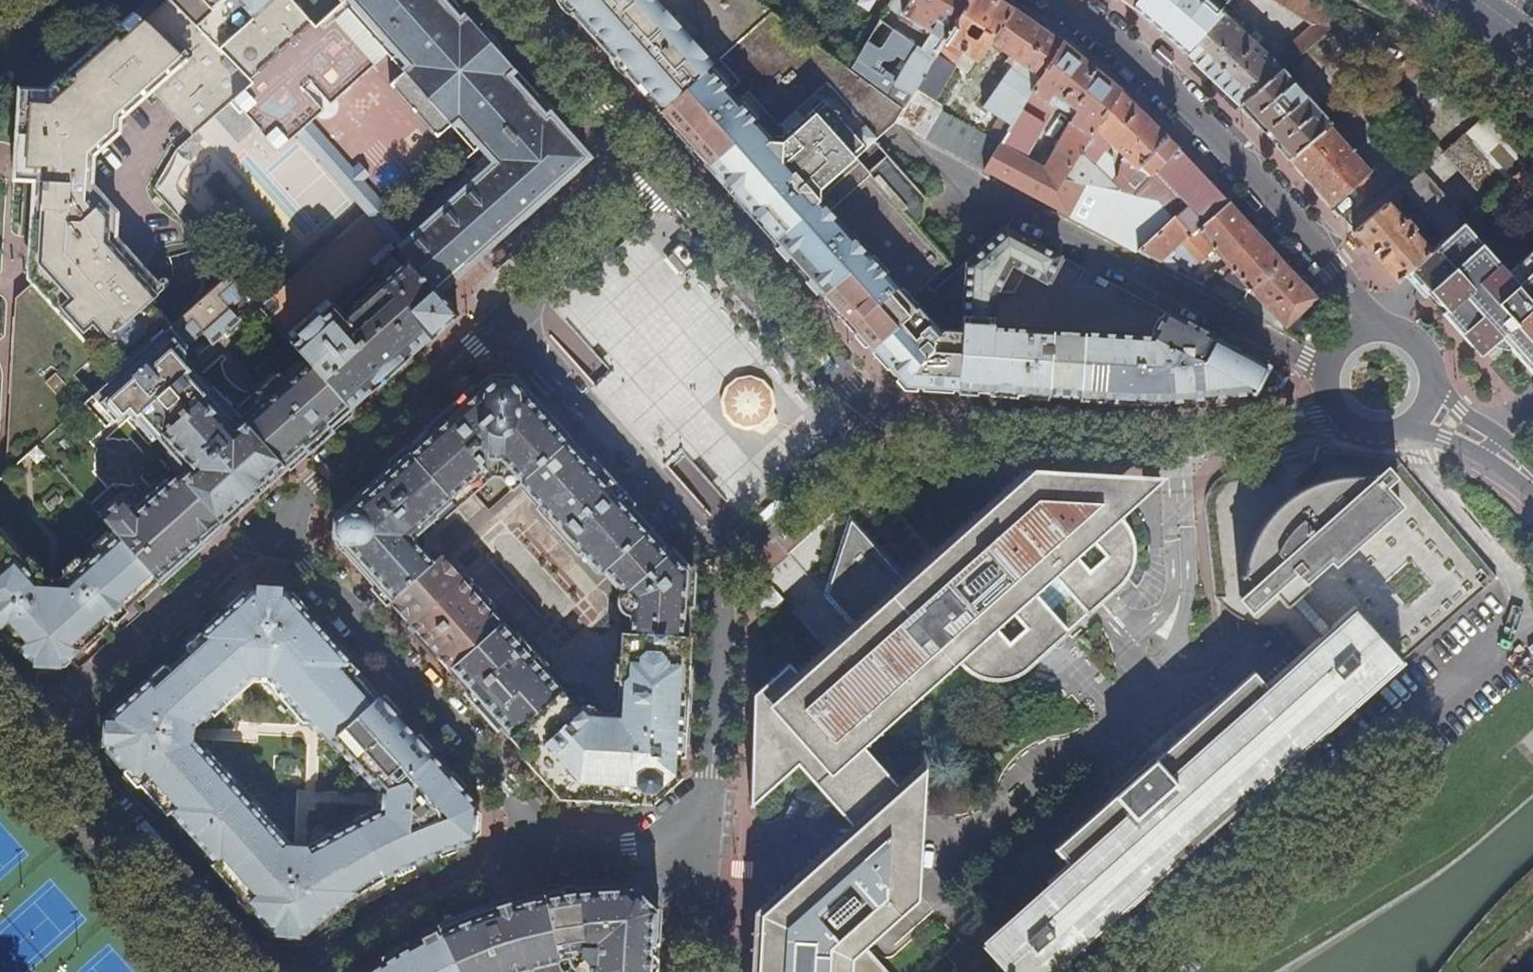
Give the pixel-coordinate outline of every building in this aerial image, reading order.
[(173,5),(220,50),(275,0),(178,0),(173,5)] [(491,163),(397,245),(437,291),(590,157),(547,108),(542,113),(509,75),(515,71),(463,12),(455,19),(438,0),(346,0),(345,1),(403,68),(390,80),(437,133),(453,120),(491,163)] [(592,38),(647,101),(658,114),(772,12),(762,4),(756,0),(558,0),(592,38)] [(906,111),(973,0),(913,0),(904,16),(934,33),(931,38),(930,40),(925,38),(920,44),(882,22),(881,23),(864,53),(853,72),(906,111)] [(1012,8),(999,0),(973,0),(906,111),(898,124),(917,135),(987,171),(1002,145),(990,138),(945,113),(943,109),(943,106),(935,100),(941,90),(942,91),(964,54),(980,65),(994,44),(1013,58),(1008,64),(1014,68),(985,109),(1001,119),(1013,127),(1023,111),(1033,94),(1063,45),(1026,19),(1012,8)] [(1134,8),(1141,0),(1123,0),(1134,8)] [(1184,53),(1222,12),(1233,0),(1141,0),(1134,8),(1162,33),(1184,53)] [(1241,106),(1283,70),(1347,16),(1321,0),(1279,0),(1318,24),(1285,52),(1286,54),(1278,64),(1244,33),(1246,29),(1236,19),(1232,22),(1222,12),(1184,53),(1213,79),(1241,106)] [(1347,16),(1349,14),(1326,0),(1321,0),(1347,16)] [(253,83),(220,50),(173,5),(168,1),(145,21),(135,12),(47,91),(19,89),(14,181),(24,181),(21,237),(31,238),(28,279),(33,284),(16,298),(8,435),(75,376),(97,356),(116,377),(172,328),(146,297),(158,286),(117,239),(118,214),(92,185),(95,156),(120,133),(121,120),(154,91),(194,136),(253,83)] [(917,388),(958,392),(966,264),(933,293),(914,310),(814,200),(856,162),(898,124),(906,111),(853,72),(772,12),(658,114),(674,131),(675,130),(685,141),(684,143),(777,246),(778,245),(790,258),(789,260),(840,316),(841,315),(846,321),(854,330),(853,331),(896,379),(909,385),(917,388)] [(848,43),(864,53),(881,23),(865,14),(848,43)] [(934,33),(904,16),(901,21),(931,38),(934,33)] [(1140,252),(1176,219),(1166,208),(1160,201),(1121,192),(1066,179),(1090,140),(1097,129),(1120,93),(1086,64),(1063,45),(1033,94),(1054,105),(1068,113),(1079,114),(1056,152),(1052,149),(1049,155),(1053,157),(1046,169),(1022,156),(1043,122),(1023,111),(1013,127),(1002,145),(987,171),(1140,252)] [(1270,138),(1288,158),(1329,125),(1332,123),(1283,70),(1241,106),(1270,138)] [(1385,80),(1368,94),(1383,113),(1401,99),(1385,80)] [(1192,238),(1231,205),(1171,143),(1149,120),(1120,93),(1097,129),(1138,169),(1153,177),(1158,172),(1200,217),(1194,222),(1186,211),(1180,215),(1176,219),(1192,238)] [(1054,105),(1033,94),(1023,111),(1043,122),(1054,105)] [(1397,128),(1383,113),(1377,120),(1389,134),(1397,128)] [(1332,123),(1329,125),(1347,146),(1356,139),(1338,118),(1332,123)] [(990,138),(1002,145),(1013,127),(1001,119),(990,138)] [(1329,125),(1288,158),(1331,207),(1352,187),(1359,195),(1364,196),(1382,180),(1372,168),(1369,170),(1347,146),(1329,125)] [(1511,183),(1468,133),(1443,153),(1486,203),(1511,183)] [(1066,179),(1121,192),(1088,159),(1096,146),(1090,140),(1066,179)] [(911,208),(925,192),(884,159),(871,174),(911,208)] [(949,265),(856,162),(814,200),(914,310),(933,293),(926,286),(949,265)] [(1421,171),(1401,189),(1405,195),(1410,200),(1413,204),(1418,209),(1413,213),(1439,244),(1462,224),(1464,222),(1421,171)] [(1401,189),(1353,231),(1371,252),(1396,280),(1406,272),(1411,268),(1430,252),(1412,232),(1414,231),(1405,221),(1402,222),(1391,209),(1405,195),(1401,189)] [(1285,330),(1318,300),(1290,268),(1268,246),(1231,205),(1192,238),(1176,219),(1140,252),(1176,272),(1180,268),(1172,259),(1177,254),(1174,251),(1182,243),(1199,261),(1202,262),(1215,250),(1234,271),(1229,276),(1225,272),(1222,275),(1226,279),(1213,292),(1275,325),(1279,321),(1285,330)] [(1166,208),(1176,219),(1180,215),(1166,208)] [(1430,252),(1411,268),(1429,289),(1481,245),(1462,224),(1439,244),(1430,252)] [(1251,393),(1265,367),(1162,311),(1148,337),(992,328),(993,298),(997,292),(1011,293),(1023,273),(1045,284),(1059,256),(1006,228),(966,264),(958,392),(983,393),(1088,400),(1122,402),(1165,403),(1197,399),(1251,393)] [(437,291),(397,245),(374,267),(379,273),(339,309),(334,304),(290,342),(349,410),(360,401),(421,346),(428,340),(430,339),(434,335),(437,332),(435,330),(451,316),(452,318),(457,314),(451,307),(447,309),(440,301),(443,298),(441,295),(437,291)] [(1506,275),(1481,245),(1429,289),(1484,351),(1501,337),(1532,373),(1532,251),(1506,275)] [(379,273),(374,267),(334,304),(339,309),(379,273)] [(251,299),(230,274),(173,326),(174,327),(172,328),(116,377),(91,398),(114,423),(129,410),(155,440),(157,438),(187,470),(178,477),(177,476),(148,503),(134,487),(99,517),(114,534),(157,581),(205,538),(349,410),(290,342),(256,371),(268,384),(257,394),(263,400),(241,420),(242,421),(234,429),(205,396),(207,394),(181,364),(184,361),(184,358),(182,354),(186,350),(191,351),(207,338),(214,344),(240,321),(234,314),(251,299)] [(440,329),(452,318),(451,316),(435,330),(437,332),(440,329)] [(1280,390),(1287,378),(1267,368),(1265,367),(1251,393),(1280,390)] [(75,376),(8,435),(6,474),(36,447),(93,396),(75,376)] [(764,442),(798,417),(773,383),(739,408),(764,442)] [(521,751),(564,799),(573,799),(575,802),(603,804),(632,806),(636,804),(646,804),(678,775),(679,751),(683,683),(687,624),(690,578),(688,574),(590,464),(546,503),(571,531),(566,536),(574,545),(570,548),(576,555),(581,552),(600,574),(604,571),(624,593),(639,610),(638,615),(631,615),(630,636),(620,636),(616,684),(621,690),(619,722),(607,721),(593,721),(594,707),(581,692),(561,691),(541,668),(545,664),(517,633),(513,636),(489,609),(493,606),(465,575),(461,578),(452,568),(441,556),(432,564),(420,550),(423,546),(424,541),(424,536),(422,529),(429,523),(434,528),(492,477),(501,477),(513,491),(521,484),(522,486),(570,442),(527,394),(522,399),(517,393),(488,392),(483,396),(477,390),(464,402),(433,429),(398,461),(341,510),(340,527),(339,546),(402,617),(414,630),(480,705),(521,751)] [(546,503),(590,464),(581,454),(570,442),(522,486),(532,496),(541,507),(546,503)] [(1387,469),(1375,479),(1369,485),(1379,496),(1385,490),(1397,480),(1387,469)] [(1123,524),(1118,517),(1160,481),(1082,476),(1038,473),(1023,472),(904,579),(852,521),(828,595),(855,624),(799,675),(789,663),(753,695),(749,807),(797,765),(816,786),(860,747),(956,663),(966,672),(976,677),(985,680),(995,682),(1002,681),(1010,679),(1021,674),(1038,661),(1124,585),(1130,576),(1134,566),(1135,557),(1134,547),(1129,533),(1123,524)] [(1244,578),(1254,589),(1284,563),(1272,550),(1303,522),(1302,519),(1303,515),(1305,512),(1308,511),(1311,512),(1313,514),(1343,486),(1366,512),(1341,534),(1352,546),(1332,564),(1335,568),(1402,508),(1385,490),(1379,496),(1369,485),(1375,479),(1361,477),(1352,477),(1337,479),(1323,482),(1314,485),(1299,492),(1287,500),(1279,507),(1272,514),(1263,526),(1255,539),(1247,559),(1244,578)] [(1293,605),(1301,598),(1287,582),(1295,575),(1305,587),(1332,564),(1352,546),(1341,534),(1366,512),(1343,486),(1313,514),(1311,512),(1308,511),(1305,512),(1303,515),(1302,519),(1303,522),(1272,550),(1284,563),(1254,589),(1240,602),(1251,614),(1273,595),(1287,610),(1293,605)] [(571,531),(546,503),(541,507),(536,510),(570,548),(574,545),(566,536),(571,531)] [(70,564),(117,617),(157,581),(114,534),(81,564),(77,560),(74,560),(70,564)] [(117,617),(70,564),(63,571),(62,574),(63,575),(59,580),(57,589),(43,587),(44,580),(39,574),(41,571),(30,558),(26,558),(23,561),(0,536),(0,628),(27,658),(34,651),(58,654),(66,662),(117,617)] [(1287,582),(1301,598),(1309,590),(1305,587),(1295,575),(1287,582)] [(348,671),(345,668),(349,664),(310,620),(286,593),(253,591),(188,648),(188,651),(192,656),(173,673),(169,669),(165,669),(112,716),(109,751),(165,815),(168,812),(181,826),(185,824),(202,843),(199,846),(212,861),(209,864),(267,929),(301,932),(339,903),(371,884),(368,879),(380,873),(382,878),(410,865),(434,854),(473,840),(476,806),(473,803),(418,740),(378,696),(373,700),(362,688),(356,694),(346,683),(348,671)] [(627,615),(631,615),(638,615),(639,610),(624,593),(620,597),(619,604),(622,612),(627,615)] [(1324,640),(1332,632),(1301,598),(1293,605),(1324,640)] [(1065,865),(1066,868),(1050,882),(1055,888),(987,947),(1009,971),(1055,971),(1401,665),(1354,613),(1332,632),(1324,640),(1267,690),(1266,688),(1254,674),(1154,763),(1114,799),(1054,851),(1065,865)] [(357,672),(349,664),(345,668),(348,671),(346,683),(356,694),(362,688),(352,676),(357,672)] [(314,733),(318,730),(297,706),(290,712),(300,724),(305,723),(314,733)] [(888,796),(897,788),(860,747),(816,786),(852,828),(888,796)] [(888,796),(852,828),(755,913),(753,942),(752,971),(848,971),(849,961),(915,902),(919,831),(924,764),(897,788),(888,796)] [(368,879),(371,884),(382,878),(380,873),(368,879)] [(673,952),(679,910),(658,886),(590,890),(590,887),(587,887),(570,889),(552,892),(520,899),(513,901),(495,906),(456,921),(416,941),(392,955),(391,956),(380,962),(367,971),(514,971),(522,969),(529,967),(541,964),(557,960),(557,957),(567,956),(572,966),(579,971),(581,971),(671,971),(673,952)]
